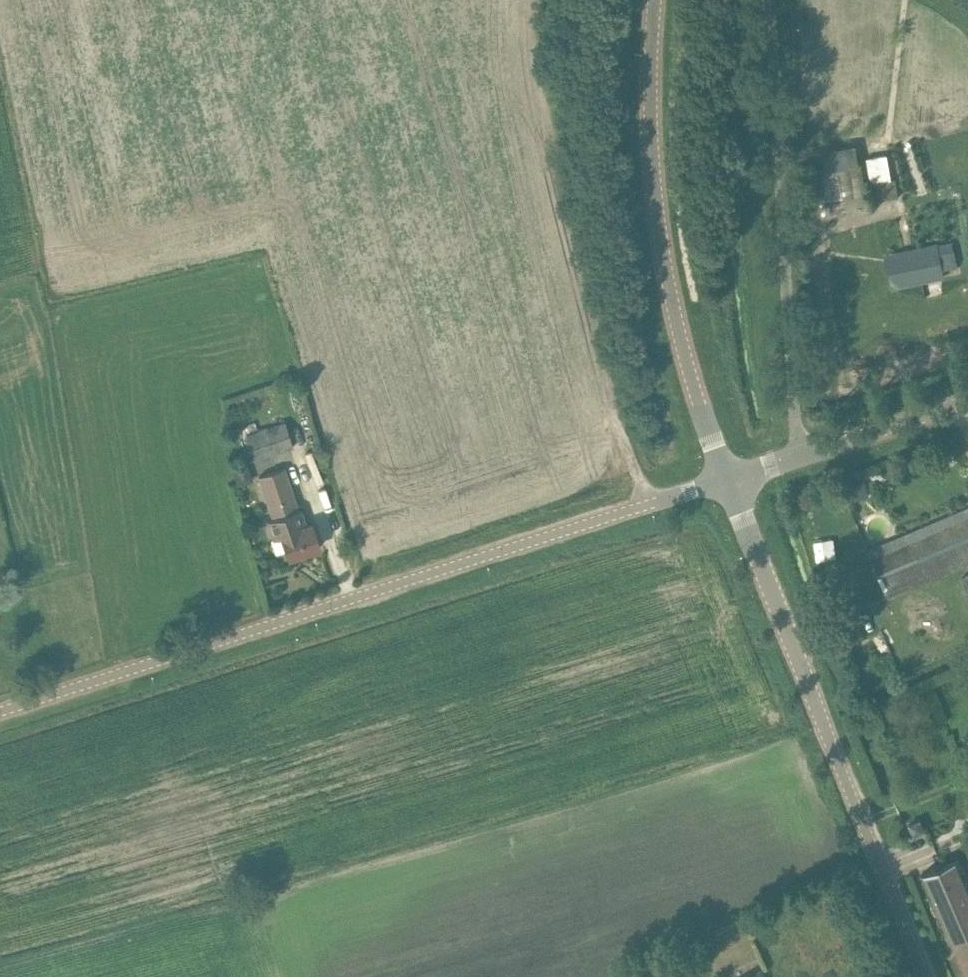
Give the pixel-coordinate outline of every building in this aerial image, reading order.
[(804,203),(867,193),(862,164),(859,164),(856,146),(818,152),(821,168),(799,172),(804,203)] [(871,182),(874,200),(899,196),(896,179),(892,179),(888,154),(868,158),(872,182),(871,182)] [(945,277),(938,243),(885,254),(892,288),(945,277)] [(253,461),(292,448),(283,421),(244,435),(253,461)] [(267,520),(273,537),(281,535),(289,557),(319,547),(311,523),(306,525),(301,509),(298,510),(284,467),(258,476),(273,518),(267,520)] [(868,550),(888,596),(967,562),(967,508),(868,550)] [(920,819),(909,823),(914,835),(925,830),(920,819)] [(922,873),(952,941),(967,935),(967,881),(958,857),(922,873)] [(952,941),(966,975),(967,974),(967,935),(952,941)] [(654,963),(637,970),(640,976),(645,976),(657,972),(654,963)]
